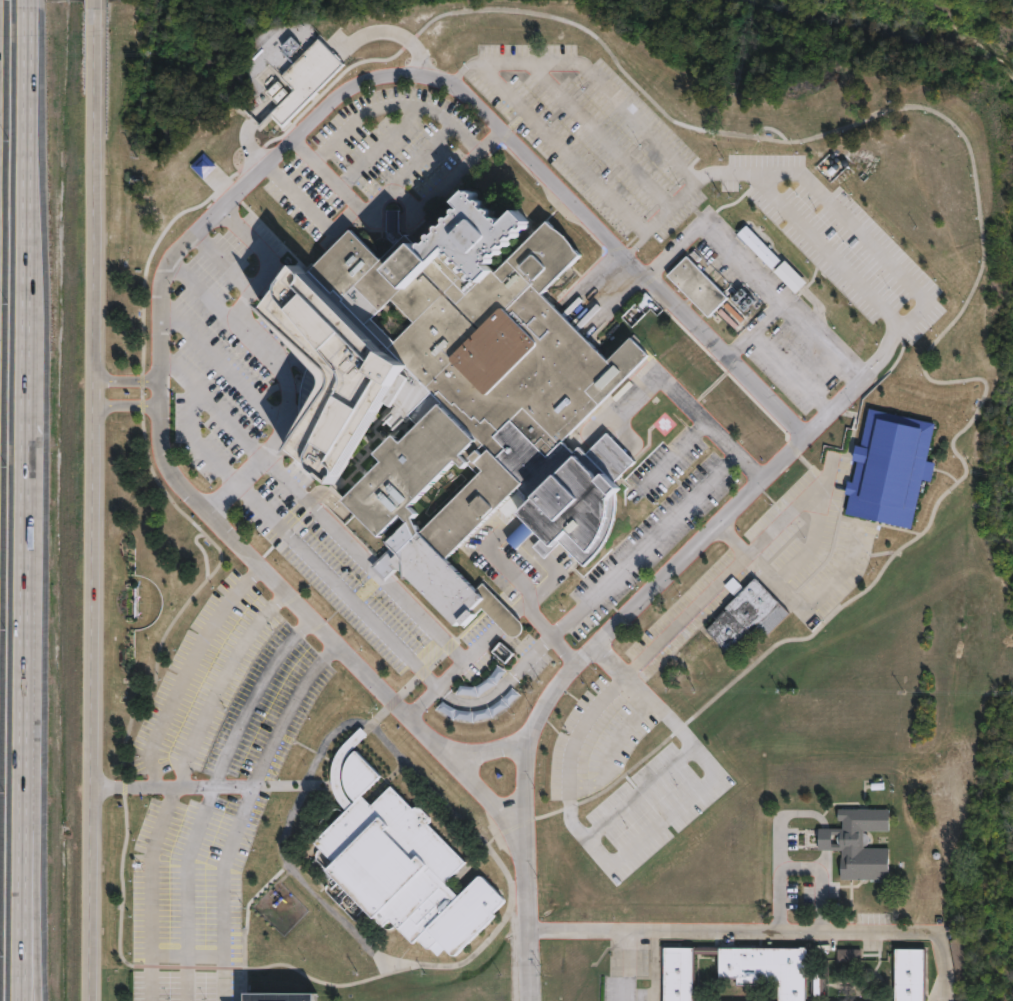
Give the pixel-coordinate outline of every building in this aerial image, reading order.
[(278,78),(291,63),(277,52),(265,67),(278,78)] [(842,168),(829,153),(814,166),(826,181),(842,168)] [(522,620),(524,623),(525,626),(524,630),(522,633),(519,635),(517,636),(514,636),(511,635),(508,633),(500,625),(498,622),(489,613),(476,626),(470,620),(464,626),(460,622),(420,581),(398,560),(404,551),(396,540),(359,502),(398,463),(389,455),(408,436),(416,444),(435,426),(424,415),(441,397),(440,396),(419,417),(398,395),(337,486),(292,450),(329,391),(332,387),(334,383),(334,378),(333,374),(330,370),(325,368),(266,306),(317,271),(362,230),(391,260),(425,228),(434,236),(479,186),(518,220),(529,207),(551,220),(553,221),(554,222),(555,222),(558,224),(560,226),(563,228),(565,230),(567,233),(569,235),(571,238),(573,240),(574,243),(574,244),(579,249),(541,287),(559,305),(595,342),(608,355),(631,332),(637,336),(646,344),(649,349),(650,350),(564,439),(576,451),(582,445),(588,451),(609,430),(636,457),(637,458),(616,480),(623,486),(618,490),(618,495),(618,499),(618,504),(617,508),(617,512),(616,516),(615,520),(614,523),(613,527),(611,531),(610,534),(608,538),(606,541),(603,545),(601,548),(599,550),(598,552),(596,553),(595,554),(586,563),(585,562),(563,541),(548,556),(537,544),(541,540),(534,534),(519,548),(509,538),(522,524),(511,512),(516,507),(524,499),(521,497),(527,491),(521,487),(465,545),(468,548),(456,560),(479,583),(482,580),(501,599),(511,609),(522,620)] [(771,267),(769,269),(735,234),(737,232),(744,225),(778,260),(771,267)] [(683,256),(695,268),(702,261),(719,279),(712,285),(724,297),(723,298),(735,310),(722,323),(715,315),(713,318),(708,314),(704,318),(663,276),(683,256)] [(933,423),(924,461),(933,463),(928,481),(920,479),(909,528),(842,513),(846,495),(843,494),(846,480),(849,481),(854,460),(850,460),(853,445),(857,446),(866,408),(933,423)] [(787,615),(764,637),(755,627),(747,635),(746,634),(725,655),(702,632),(702,631),(723,610),(722,609),(752,579),(787,614),(787,615)] [(502,665),(513,665),(513,646),(502,646),(502,665)] [(356,753),(356,752),(357,751),(358,751),(359,750),(384,776),(363,797),(372,806),(393,786),(415,809),(416,808),(417,808),(418,808),(419,808),(420,808),(421,808),(422,808),(422,809),(423,809),(431,818),(431,819),(432,819),(432,820),(432,821),(431,821),(431,822),(431,823),(430,824),(429,825),(467,862),(464,866),(467,869),(450,886),(462,897),(481,878),(482,877),(483,877),(484,877),(485,877),(486,877),(504,895),(507,898),(507,899),(507,900),(508,901),(508,902),(502,907),(496,914),(499,916),(498,917),(459,955),(459,956),(458,956),(457,956),(456,955),(430,929),(415,944),(391,920),(384,927),(327,871),(334,864),(315,844),(357,801),(351,794),(348,785),(347,775),(348,766),(352,757),(356,753)] [(887,809),(887,831),(862,830),(862,832),(863,832),(864,832),(864,833),(865,833),(866,834),(866,835),(867,835),(867,836),(867,837),(868,837),(868,838),(868,839),(868,840),(868,841),(868,842),(867,842),(867,843),(866,844),(866,845),(865,845),(864,846),(863,846),(862,847),(862,848),(888,848),(888,879),(839,879),(839,857),(840,857),(840,850),(829,850),(822,850),(800,850),(800,828),(821,828),(829,828),(841,828),(841,820),(836,820),(836,809),(887,809)] [(801,949),(801,1000),(778,1000),(778,988),(736,987),(737,980),(718,980),(718,955),(692,955),(691,1000),(660,1000),(660,955),(660,947),(707,948),(801,949)] [(860,960),(836,960),(836,949),(860,949),(860,960)] [(921,949),(921,1000),(893,1000),(893,949),(921,949)] [(820,973),(820,996),(810,996),(810,973),(820,973)] [(319,992),(319,1000),(248,1000),(248,992),(319,992)]
